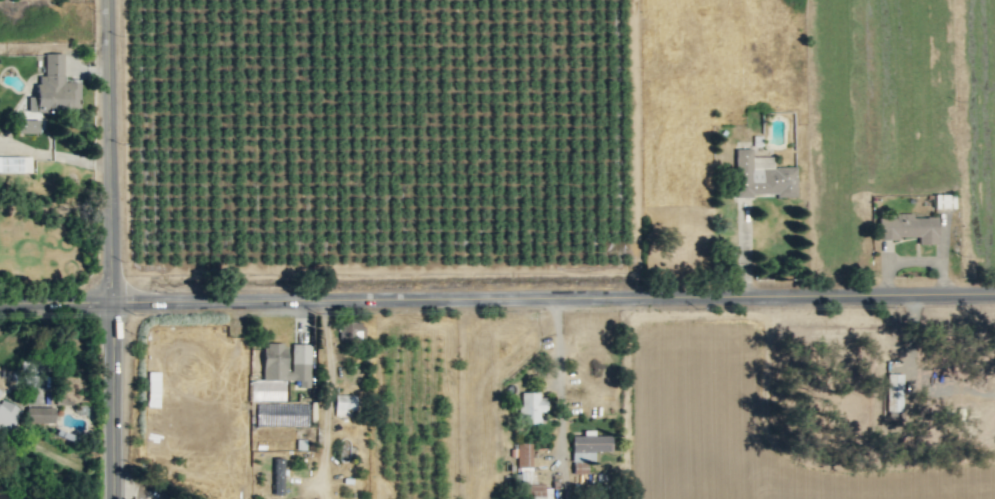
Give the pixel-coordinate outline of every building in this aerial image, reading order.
[(79,79),(63,79),(63,53),(45,53),(45,75),(37,75),(36,96),(28,96),(28,113),(79,113),(79,79)] [(18,119),(19,133),(39,133),(38,119),(18,119)] [(796,167),(773,167),(773,157),(752,157),(752,149),(735,149),(735,195),(796,196),(796,167)] [(30,173),(30,157),(0,157),(0,172),(30,173)] [(952,195),(934,194),(934,207),(951,208),(952,195)] [(936,217),(912,217),(912,215),(879,215),(879,238),(917,238),(917,244),(937,244),(936,217)] [(360,339),(360,322),(339,321),(338,338),(360,339)] [(309,344),(291,344),(291,370),(285,370),(286,343),(262,343),(262,380),(298,380),(298,387),(309,387),(309,344)] [(159,372),(147,372),(147,406),(158,406),(159,372)] [(901,411),(902,374),(886,373),(885,411),(901,411)] [(285,401),(284,386),(278,386),(278,380),(250,381),(250,402),(285,401)] [(520,394),(521,423),(540,423),(539,411),(546,411),(546,393),(520,394)] [(354,416),(355,395),(335,395),(334,416),(354,416)] [(0,399),(0,431),(8,435),(20,408),(0,399)] [(53,422),(53,406),(26,406),(26,422),(53,422)] [(610,436),(593,435),(593,430),(583,430),(583,436),(572,436),(571,474),(586,474),(587,461),(593,461),(594,451),(610,452),(610,436)] [(550,485),(535,485),(535,471),(531,471),(531,443),(517,443),(518,484),(527,484),(527,498),(551,498),(550,485)] [(283,494),(283,457),(274,457),(273,494),(283,494)]
